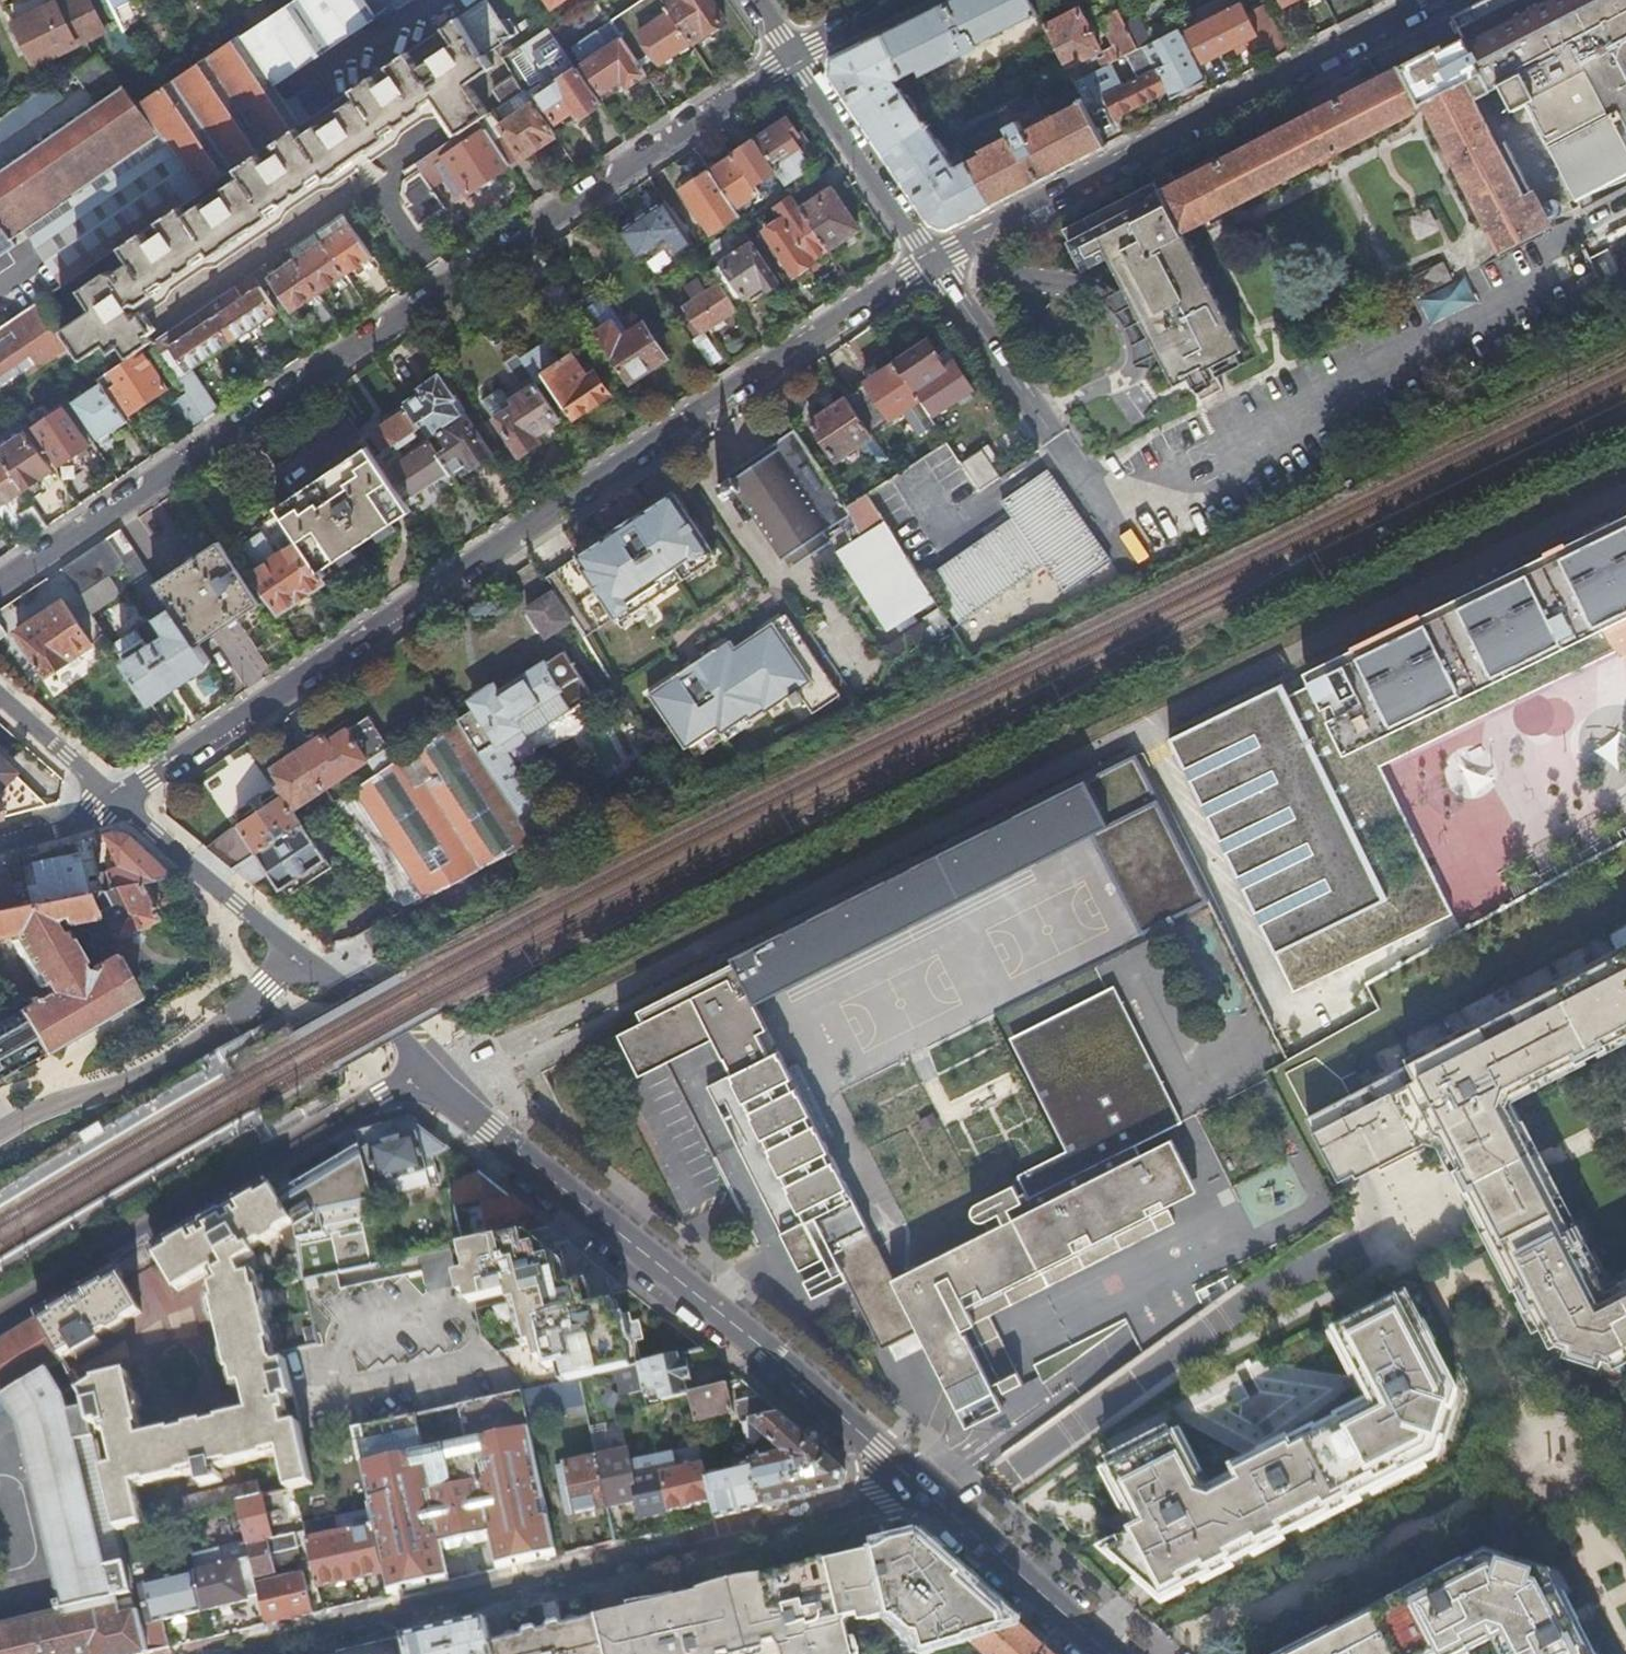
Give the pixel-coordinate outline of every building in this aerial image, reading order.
[(408,0),(295,0),(225,46),(218,51),(139,103),(128,86),(0,173),(0,258),(19,245),(15,239),(27,231),(42,254),(64,286),(123,246),(145,231),(160,221),(182,205),(238,168),(260,153),(276,142),(298,127),(302,125),(285,99),(274,81),(396,2),(398,6),(408,0)] [(49,59),(105,31),(90,0),(65,0),(28,18),(49,59)] [(477,0),(452,0),(457,10),(477,0)] [(489,0),(486,0),(460,17),(483,55),(486,54),(519,31),(510,17),(500,17),(489,0)] [(551,9),(565,0),(545,0),(551,9)] [(648,73),(640,61),(653,52),(661,63),(693,43),(669,7),(665,2),(664,0),(641,0),(573,46),(602,89),(621,77),(627,86),(648,73)] [(693,43),(726,20),(712,0),(668,0),(665,2),(669,7),(693,43)] [(1033,0),(947,0),(884,32),(908,72),(919,67),(922,73),(980,44),(979,42),(1038,11),(1033,0)] [(1185,11),(1193,26),(1217,14),(1210,0),(1207,0),(1185,11)] [(1518,105),(1525,102),(1534,97),(1560,146),(1551,151),(1574,197),(1625,171),(1625,2),(1589,21),(1579,0),(1478,0),(1469,4),(1518,105)] [(1589,21),(1625,2),(1625,0),(1579,0),(1589,21)] [(248,13),(255,26),(272,15),(265,1),(248,13)] [(1243,1),(1217,14),(1193,26),(1190,28),(1188,31),(1204,62),(1259,33),(1249,14),(1243,1)] [(1513,107),(1518,105),(1469,4),(1453,13),(1493,90),(1501,85),(1513,107)] [(1249,14),(1259,33),(1272,57),(1286,50),(1288,49),(1265,5),(1249,14)] [(1144,45),(1151,41),(1134,7),(1121,14),(1138,48),(1144,45)] [(1045,25),(1066,66),(1101,48),(1080,8),(1045,25)] [(1121,14),(1118,8),(1100,17),(1114,45),(1105,50),(1105,56),(1099,58),(1103,65),(1138,48),(1121,14)] [(1393,44),(1370,56),(1378,71),(1340,91),(1336,84),(1308,98),(1311,105),(1174,176),(1171,170),(1062,226),(1084,267),(1109,254),(1125,285),(1121,287),(1156,354),(1160,352),(1176,384),(1190,377),(1203,400),(1225,389),(1213,365),(1244,348),(1180,227),(1217,208),(1220,215),(1235,207),(1232,201),(1319,155),(1323,162),(1338,154),(1334,147),(1428,99),(1491,221),(1503,243),(1548,222),(1534,194),(1506,139),(1495,144),(1473,100),(1493,90),(1453,13),(1430,25),(1440,44),(1402,63),(1393,44)] [(495,66),(486,54),(483,55),(460,17),(446,27),(457,43),(421,68),(410,52),(389,65),(396,75),(381,86),(374,76),(355,89),(359,97),(342,108),(347,115),(324,130),(320,124),(303,135),(298,127),(276,142),(283,152),(267,163),(260,153),(238,168),(243,176),(227,187),(231,193),(208,208),(204,202),(188,213),(182,205),(160,221),(167,231),(151,242),(145,231),(123,246),(132,261),(117,271),(111,269),(83,288),(96,307),(66,328),(78,347),(86,357),(108,342),(114,350),(123,343),(131,355),(141,349),(152,341),(153,340),(149,333),(156,328),(144,310),(139,314),(133,305),(138,302),(143,302),(158,292),(155,288),(210,251),(213,255),(273,215),(270,210),(324,173),(328,178),(388,137),(385,132),(436,98),(459,133),(474,123),(479,120),(490,113),(470,83),(495,66)] [(35,66),(49,59),(28,18),(15,24),(35,66)] [(583,116),(601,104),(548,25),(502,56),(513,76),(521,92),(525,89),(549,125),(557,119),(558,120),(577,108),(583,116)] [(1205,79),(1178,27),(1154,40),(1165,62),(1155,66),(1144,45),(1138,48),(1103,65),(1074,80),(1079,90),(1096,81),(1115,117),(1167,91),(1170,97),(1205,79)] [(210,34),(218,51),(225,46),(217,30),(210,34)] [(908,72),(884,32),(837,55),(832,72),(885,150),(928,122),(902,84),(892,83),(894,79),(908,72)] [(107,93),(124,81),(101,49),(71,69),(88,93),(99,85),(102,90),(107,93)] [(503,104),(520,93),(521,92),(513,76),(493,89),(503,104)] [(492,111),(490,113),(479,120),(485,129),(509,165),(509,166),(556,135),(549,125),(525,89),(521,92),(520,93),(528,104),(500,123),(492,111)] [(1534,97),(1525,102),(1551,151),(1560,146),(1534,97)] [(1106,143),(1083,99),(1024,129),(1022,126),(980,147),(982,151),(970,157),(992,203),(1106,143)] [(778,169),(777,169),(792,193),(793,194),(820,177),(813,165),(817,162),(788,119),(758,138),(778,169)] [(432,151),(416,162),(431,185),(446,176),(437,163),(443,159),(467,193),(509,165),(485,129),(479,120),(474,123),(459,133),(432,151)] [(949,225),(992,203),(970,157),(956,165),(928,122),(885,150),(933,221),(949,225)] [(710,169),(709,170),(736,208),(761,191),(756,183),(777,169),(778,169),(758,138),(710,169)] [(419,226),(447,208),(434,189),(431,185),(416,162),(404,169),(409,177),(406,179),(404,193),(410,203),(405,205),(419,226)] [(682,188),(714,235),(743,216),(736,208),(709,170),(682,188)] [(793,194),(829,248),(861,227),(835,188),(833,189),(823,174),(820,177),(793,194)] [(792,193),(774,205),(782,219),(766,230),(795,273),(815,260),(814,258),(829,248),(793,194),(792,193)] [(647,251),(683,227),(665,200),(628,224),(647,251)] [(346,275),(373,257),(350,222),(323,240),(346,275)] [(737,252),(711,269),(714,274),(719,282),(733,304),(765,283),(769,289),(780,282),(747,232),(730,242),(737,252)] [(701,255),(687,234),(680,239),(694,260),(696,258),(701,255)] [(319,292),(346,275),(323,240),(297,258),(319,292)] [(711,269),(701,255),(696,258),(709,278),(714,274),(711,269)] [(656,285),(668,277),(654,256),(641,264),(656,285)] [(269,277),(292,311),(319,292),(297,258),(269,277)] [(1443,261),(1408,275),(1427,323),(1476,304),(1465,276),(1452,282),(1443,261)] [(254,273),(237,284),(245,295),(261,284),(254,273)] [(576,300),(560,276),(540,289),(558,317),(578,304),(576,300)] [(737,309),(733,304),(719,282),(683,305),(701,332),(737,309)] [(237,284),(207,304),(231,340),(278,309),(261,284),(245,295),(237,284)] [(578,304),(629,381),(667,356),(644,322),(628,332),(597,285),(576,300),(578,304)] [(0,329),(0,399),(78,347),(66,328),(46,298),(0,329)] [(207,304),(153,340),(152,341),(188,394),(206,420),(218,412),(189,369),(231,340),(207,304)] [(543,336),(518,353),(533,376),(534,377),(544,371),(575,416),(611,393),(596,369),(588,374),(572,352),(560,360),(543,336)] [(927,405),(932,414),(952,401),(948,395),(970,381),(956,361),(948,366),(930,339),(897,361),(927,405)] [(166,387),(141,349),(131,355),(99,377),(102,381),(101,382),(113,400),(119,396),(130,412),(166,387)] [(533,376),(518,353),(507,360),(522,383),(533,376)] [(927,405),(897,361),(867,381),(892,418),(916,402),(921,409),(927,405)] [(425,390),(406,402),(409,406),(419,421),(426,416),(437,432),(438,431),(461,416),(451,400),(455,397),(440,375),(422,386),(425,390)] [(537,433),(561,418),(537,381),(511,398),(513,402),(495,414),(521,454),(542,440),(537,433)] [(109,432),(127,420),(113,400),(101,382),(73,400),(102,445),(113,438),(109,432)] [(485,399),(495,414),(513,402),(511,398),(504,386),(485,399)] [(206,420),(188,394),(174,403),(192,430),(206,420)] [(882,449),(847,394),(811,418),(837,457),(862,441),(872,456),(882,449)] [(65,406),(36,425),(62,463),(90,444),(65,406)] [(409,406),(371,430),(383,449),(384,451),(396,443),(399,447),(419,435),(415,430),(422,426),(419,421),(409,406)] [(451,469),(453,472),(470,462),(473,466),(492,453),(466,413),(461,416),(438,431),(447,445),(439,451),(451,469)] [(848,505),(797,427),(730,472),(732,475),(720,483),(729,498),(741,490),(786,557),(793,552),(800,562),(833,541),(826,531),(853,513),(863,535),(842,549),(892,628),(936,601),(923,580),(867,492),(848,505)] [(4,457),(25,488),(52,469),(27,431),(0,449),(0,450),(4,457)] [(404,499),(451,469),(439,451),(432,440),(396,464),(394,461),(383,468),(404,499)] [(399,447),(396,443),(384,451),(383,449),(375,455),(383,468),(394,461),(403,454),(399,447)] [(326,566),(411,509),(404,499),(383,468),(375,455),(367,444),(277,504),(300,539),(323,574),(328,570),(326,566)] [(991,484),(1002,476),(980,445),(959,458),(980,491),(991,484)] [(25,488),(4,457),(0,460),(0,504),(25,488)] [(954,629),(955,630),(1051,564),(1068,590),(1111,560),(1049,469),(1003,501),(1018,523),(1006,531),(1002,525),(928,576),(959,622),(952,627),(954,629)] [(574,618),(587,636),(617,616),(620,620),(621,619),(618,615),(627,610),(638,609),(680,581),(676,575),(691,566),(695,559),(710,548),(718,559),(725,555),(719,546),(713,550),(674,491),(647,509),(620,526),(608,535),(606,536),(607,536),(580,554),(580,555),(547,577),(554,588),(574,618)] [(35,534),(48,525),(30,498),(17,507),(35,534)] [(1296,990),(1354,962),(1455,912),(1425,852),(1412,858),(1366,765),(1502,685),(1501,682),(1573,646),(1575,650),(1609,635),(1625,627),(1625,524),(1525,582),(1526,584),(1476,609),(1475,605),(1319,668),(1329,690),(1297,706),(1286,682),(1172,738),(1296,990)] [(327,579),(323,574),(300,539),(278,553),(263,530),(242,544),(245,550),(241,552),(280,610),(327,579)] [(127,565),(109,537),(63,567),(91,610),(137,581),(127,565)] [(199,643),(263,601),(222,539),(159,581),(199,643)] [(151,700),(211,660),(199,643),(159,581),(142,555),(127,565),(137,581),(157,615),(156,616),(167,632),(148,644),(143,639),(127,650),(122,643),(115,647),(151,700)] [(574,618),(554,588),(528,606),(547,636),(574,618)] [(65,599),(18,630),(48,675),(69,661),(68,660),(94,643),(65,599)] [(681,672),(650,693),(651,695),(652,695),(657,702),(652,705),(656,711),(659,710),(665,719),(667,718),(685,745),(683,746),(685,749),(687,747),(687,748),(691,745),(718,726),(725,737),(725,738),(726,737),(723,732),(749,715),(751,718),(765,709),(766,711),(791,695),(798,704),(805,699),(814,712),(842,694),(788,613),(776,621),(776,620),(737,645),(733,639),(718,649),(717,647),(705,655),(693,664),(681,672)] [(9,634),(0,620),(0,640),(9,634)] [(1412,858),(1425,852),(1382,764),(1619,649),(1609,635),(1575,650),(1573,646),(1501,682),(1502,685),(1366,765),(1412,858)] [(458,719),(535,841),(555,830),(544,807),(542,809),(505,752),(594,694),(565,649),(500,692),(495,685),(474,699),(478,706),(458,719)] [(300,749),(326,787),(390,746),(369,715),(330,740),(325,733),(300,749)] [(355,787),(426,898),(535,841),(458,719),(355,787)] [(718,726),(691,745),(698,756),(725,737),(718,726)] [(293,808),(326,787),(300,749),(274,766),(284,782),(278,786),(283,794),(293,808)] [(918,1331),(920,1330),(894,1278),(825,1141),(835,1136),(798,1062),(788,1067),(780,1050),(770,1055),(759,1033),(768,1028),(755,1002),(1094,833),(1161,800),(1138,754),(734,956),(737,961),(639,1010),(645,1020),(620,1032),(642,1074),(666,1062),(715,1038),(722,1054),(733,1074),(708,1086),(738,1145),(801,1270),(835,1253),(836,1257),(839,1262),(848,1280),(883,1349),(890,1346),(918,1331)] [(46,806),(0,760),(0,818),(46,806)] [(401,911),(426,898),(355,787),(335,801),(332,803),(401,911)] [(302,823),(293,808),(283,794),(206,845),(233,867),(302,823)] [(1213,903),(1161,800),(1094,833),(1146,936),(1213,903)] [(233,867),(253,883),(270,872),(286,895),(331,866),(303,822),(302,823),(233,867)] [(110,834),(101,837),(117,868),(104,872),(110,890),(136,885),(169,878),(126,838),(110,834)] [(22,865),(33,906),(84,895),(88,894),(77,853),(22,865)] [(104,872),(97,873),(103,891),(110,890),(104,872)] [(17,909),(7,875),(0,877),(0,912),(17,909)] [(110,890),(103,891),(92,894),(115,941),(155,921),(136,885),(110,890)] [(0,912),(0,938),(11,936),(14,940),(12,941),(40,991),(38,993),(39,998),(34,1001),(33,999),(29,1001),(30,1003),(17,1011),(21,1017),(42,1053),(134,998),(113,954),(94,965),(92,972),(83,970),(84,964),(66,930),(58,934),(51,921),(59,916),(65,925),(95,919),(84,895),(33,906),(17,909),(0,912)] [(1501,1097),(1527,1083),(1529,1087),(1625,1037),(1625,944),(1595,960),(1597,963),(1518,1004),(1516,1001),(1407,1057),(1411,1065),(1405,1068),(1404,1066),(1308,1116),(1341,1180),(1362,1168),(1436,1130),(1468,1114),(1501,1097)] [(6,992),(14,987),(0,963),(0,981),(6,992)] [(1063,1151),(1016,1174),(1033,1208),(1173,1138),(1186,1132),(1181,1122),(1112,986),(1106,989),(1007,1039),(1063,1151)] [(0,1029),(0,1077),(42,1053),(21,1017),(0,1029)] [(926,1050),(910,1056),(918,1075),(933,1069),(926,1050)] [(1468,1114),(1436,1130),(1468,1191),(1485,1224),(1489,1232),(1522,1215),(1555,1199),(1546,1181),(1549,1180),(1537,1159),(1516,1120),(1513,1121),(1501,1097),(1468,1114)] [(410,1116),(357,1130),(362,1145),(377,1200),(437,1184),(434,1169),(427,1171),(423,1160),(449,1148),(410,1116)] [(1005,1222),(894,1278),(920,1330),(924,1338),(968,1427),(1005,1409),(999,1396),(993,1385),(992,1384),(965,1329),(972,1325),(976,1323),(969,1309),(968,1306),(985,1298),(987,1300),(987,1301),(1007,1291),(1006,1290),(1005,1288),(1096,1242),(1097,1245),(1097,1246),(1116,1236),(1116,1235),(1114,1232),(1151,1214),(1148,1208),(1164,1200),(1166,1206),(1199,1190),(1173,1138),(1033,1208),(1014,1218),(1005,1222)] [(362,1145),(278,1195),(293,1222),(294,1224),(297,1242),(327,1235),(326,1229),(382,1218),(377,1200),(362,1145)] [(450,1183),(464,1178),(461,1168),(445,1175),(448,1184),(450,1183)] [(464,1178),(450,1183),(464,1244),(516,1232),(546,1225),(480,1173),(464,1178)] [(104,1468),(119,1530),(144,1524),(137,1487),(198,1473),(198,1476),(196,1477),(199,1487),(222,1481),(220,1474),(216,1475),(215,1469),(280,1454),(288,1490),(294,1488),(308,1485),(311,1484),(302,1440),(298,1422),(285,1425),(282,1413),(287,1411),(284,1398),(293,1396),(285,1358),(278,1360),(275,1357),(265,1309),(268,1305),(265,1292),(260,1289),(256,1271),(255,1254),(251,1247),(261,1241),(267,1243),(277,1236),(279,1230),(293,1222),(278,1195),(270,1182),(153,1250),(162,1264),(178,1290),(215,1269),(219,1278),(210,1283),(213,1299),(211,1302),(210,1303),(213,1318),(218,1321),(225,1349),(222,1353),(225,1369),(230,1371),(234,1389),(244,1387),(249,1411),(240,1413),(237,1411),(236,1410),(222,1413),(220,1418),(171,1429),(168,1426),(153,1429),(152,1434),(144,1436),(138,1411),(141,1406),(138,1392),(133,1390),(129,1371),(95,1379),(81,1388),(88,1400),(94,1424),(102,1423),(105,1435),(109,1435),(117,1465),(104,1468)] [(1000,1191),(1006,1201),(1021,1194),(1015,1183),(1000,1191)] [(1003,1216),(1011,1212),(1006,1201),(1000,1191),(978,1202),(974,1206),(973,1210),(973,1214),(977,1219),(982,1221),(986,1220),(1001,1213),(1003,1216)] [(1489,1232),(1493,1240),(1496,1245),(1500,1243),(1552,1345),(1559,1342),(1613,1359),(1616,1365),(1625,1360),(1625,1277),(1619,1281),(1621,1285),(1609,1291),(1608,1294),(1600,1291),(1601,1289),(1597,1281),(1601,1279),(1593,1263),(1596,1261),(1576,1223),(1572,1225),(1558,1197),(1555,1199),(1522,1215),(1489,1232)] [(1169,1208),(1116,1235),(1116,1236),(1097,1246),(1097,1245),(1006,1290),(1007,1291),(987,1301),(987,1300),(969,1309),(976,1323),(972,1325),(999,1381),(992,1384),(993,1385),(999,1396),(1025,1382),(991,1316),(1177,1222),(1169,1208)] [(1014,1218),(1011,1212),(1003,1216),(1005,1222),(1014,1218)] [(564,1382),(578,1379),(622,1368),(637,1365),(632,1344),(639,1342),(634,1322),(627,1323),(625,1314),(615,1316),(611,1299),(585,1305),(579,1283),(559,1288),(550,1249),(533,1254),(530,1244),(519,1246),(516,1232),(464,1244),(456,1246),(460,1264),(462,1272),(450,1275),(455,1295),(460,1294),(463,1304),(476,1301),(503,1294),(515,1347),(528,1344),(532,1360),(540,1358),(543,1369),(559,1365),(564,1382)] [(814,1297),(848,1280),(839,1262),(806,1280),(814,1297)] [(118,1270),(40,1316),(63,1357),(75,1350),(79,1355),(102,1341),(99,1337),(109,1331),(113,1333),(126,1325),(127,1320),(143,1311),(127,1285),(118,1270)] [(304,1279),(306,1290),(318,1287),(315,1276),(304,1279)] [(1134,1521),(1135,1523),(1141,1520),(1145,1527),(1139,1530),(1117,1542),(1126,1559),(1119,1563),(1133,1575),(1146,1569),(1162,1600),(1261,1549),(1259,1544),(1279,1534),(1281,1538),(1311,1523),(1308,1519),(1319,1513),(1322,1517),(1329,1513),(1326,1509),(1347,1498),(1349,1503),(1380,1487),(1378,1482),(1420,1460),(1423,1465),(1437,1457),(1442,1442),(1437,1440),(1447,1409),(1452,1411),(1457,1395),(1430,1342),(1429,1343),(1421,1328),(1422,1327),(1406,1297),(1341,1332),(1360,1371),(1357,1373),(1371,1402),(1375,1409),(1342,1426),(1318,1439),(1292,1452),(1288,1445),(1286,1442),(1281,1445),(1283,1448),(1271,1454),(1269,1451),(1250,1461),(1251,1464),(1239,1470),(1238,1467),(1233,1470),(1237,1478),(1240,1484),(1211,1500),(1197,1494),(1195,1491),(1201,1488),(1185,1458),(1183,1459),(1168,1430),(1106,1463),(1120,1491),(1119,1492),(1134,1521)] [(64,1359),(63,1357),(40,1316),(0,1341),(0,1398),(64,1359)] [(918,1331),(890,1346),(894,1353),(897,1361),(926,1346),(922,1339),(918,1331)] [(679,1356),(637,1365),(643,1391),(657,1388),(660,1402),(688,1396),(687,1392),(685,1383),(690,1382),(686,1361),(680,1362),(679,1356)] [(119,1530),(104,1468),(94,1424),(88,1400),(81,1388),(64,1359),(0,1398),(0,1400),(19,1428),(63,1604),(59,1606),(60,1611),(96,1602),(135,1594),(133,1587),(119,1530)] [(637,1365),(622,1368),(632,1407),(646,1404),(643,1391),(637,1365)] [(566,1394),(581,1391),(578,1379),(564,1382),(563,1382),(566,1394)] [(556,1383),(562,1407),(583,1402),(581,1391),(566,1394),(563,1382),(556,1383)] [(519,1392),(527,1425),(564,1417),(562,1407),(556,1383),(531,1389),(519,1392)] [(725,1383),(687,1392),(688,1396),(694,1422),(733,1413),(725,1383)] [(498,1569),(556,1556),(527,1425),(519,1392),(453,1407),(461,1443),(422,1452),(414,1415),(351,1429),(374,1527),(384,1571),(389,1595),(449,1582),(444,1561),(448,1560),(446,1551),(487,1541),(489,1551),(493,1550),(498,1569)] [(748,1422),(779,1414),(759,1396),(735,1402),(740,1424),(742,1424),(748,1422)] [(1338,1419),(1342,1426),(1375,1409),(1371,1402),(1338,1419)] [(647,1409),(653,1435),(667,1432),(661,1405),(647,1409)] [(1437,1440),(1442,1442),(1452,1411),(1447,1409),(1437,1440)] [(753,1465),(763,1507),(841,1488),(844,1471),(791,1424),(779,1414),(748,1422),(781,1452),(779,1455),(752,1461),(753,1465)] [(1314,1432),(1288,1445),(1292,1452),(1318,1439),(1314,1432)] [(596,1458),(607,1507),(637,1500),(626,1451),(596,1458)] [(658,1456),(670,1511),(712,1502),(706,1476),(703,1463),(692,1466),(690,1460),(684,1461),(686,1467),(677,1469),(673,1453),(658,1456)] [(568,1515),(607,1507),(596,1458),(557,1466),(568,1515)] [(712,1502),(716,1518),(763,1507),(753,1465),(706,1476),(712,1502)] [(1209,1492),(1201,1488),(1195,1491),(1197,1494),(1211,1500),(1240,1484),(1237,1478),(1209,1492)] [(308,1485),(294,1488),(302,1522),(316,1518),(308,1485)] [(262,1496),(238,1502),(248,1544),(267,1539),(267,1540),(272,1538),(262,1496)] [(1141,1520),(1135,1523),(1139,1530),(1145,1527),(1141,1520)] [(384,1571),(374,1527),(353,1532),(352,1528),(339,1531),(350,1579),(384,1571)] [(350,1579),(339,1531),(325,1534),(326,1538),(307,1542),(317,1586),(350,1579)] [(847,1625),(851,1618),(862,1615),(864,1622),(873,1621),(888,1617),(886,1610),(889,1609),(890,1615),(894,1614),(913,1631),(919,1631),(925,1651),(935,1648),(968,1638),(1017,1624),(999,1607),(971,1583),(962,1575),(925,1542),(916,1534),(889,1541),(881,1545),(879,1547),(872,1550),(873,1551),(727,1585),(597,1616),(607,1653),(717,1653),(716,1652),(742,1645),(775,1636),(782,1648),(783,1653),(855,1653),(847,1625)] [(248,1544),(252,1562),(256,1578),(270,1575),(275,1573),(267,1540),(267,1539),(248,1544)] [(489,1551),(487,1541),(446,1551),(448,1560),(489,1551)] [(930,1541),(925,1542),(962,1575),(965,1571),(930,1541)] [(1126,1559),(1117,1542),(1103,1549),(1119,1563),(1126,1559)] [(192,1572),(202,1611),(248,1600),(247,1597),(260,1594),(256,1578),(252,1562),(240,1566),(239,1561),(223,1565),(220,1549),(194,1556),(197,1570),(192,1572)] [(1587,1653),(1590,1652),(1571,1613),(1550,1574),(1533,1568),(1530,1577),(1502,1568),(1505,1559),(1488,1554),(1464,1566),(1449,1575),(1448,1574),(1410,1594),(1412,1598),(1390,1609),(1388,1606),(1329,1636),(1331,1640),(1311,1651),(1309,1647),(1295,1653),(1457,1653),(1464,1651),(1465,1653),(1468,1653),(1471,1653),(1470,1651),(1464,1640),(1491,1626),(1506,1630),(1518,1653),(1587,1653)] [(260,1594),(267,1624),(313,1613),(303,1568),(295,1570),(296,1575),(271,1581),(270,1575),(256,1578),(260,1594)] [(142,1624),(149,1652),(170,1647),(163,1621),(202,1611),(192,1572),(133,1587),(135,1594),(138,1607),(151,1604),(155,1621),(142,1624)] [(971,1583),(999,1607),(999,1600),(974,1579),(971,1583)] [(96,1602),(60,1611),(0,1626),(0,1653),(141,1653),(149,1652),(142,1624),(138,1609),(100,1619),(96,1602)] [(894,1614),(890,1615),(892,1623),(925,1651),(919,1631),(913,1631),(894,1614)] [(597,1616),(491,1642),(494,1653),(607,1653),(597,1616)] [(491,1642),(485,1617),(404,1636),(408,1653),(494,1653),(491,1642)] [(1017,1624),(968,1638),(985,1653),(1052,1653),(1017,1624)] [(1470,1651),(1496,1637),(1505,1653),(1518,1653),(1506,1630),(1491,1626),(1464,1640),(1470,1651)] [(404,1636),(337,1652),(338,1653),(408,1653),(404,1636)]
